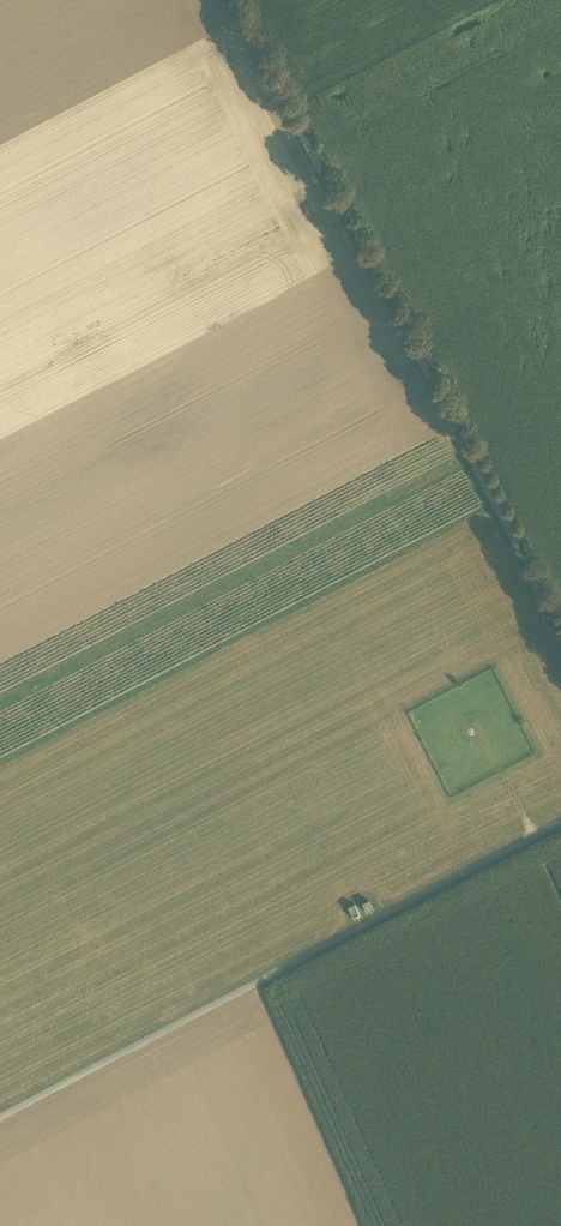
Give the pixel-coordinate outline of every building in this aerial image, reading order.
[(363,903),(367,913),(374,910),(369,900),(363,903)] [(348,908),(354,919),(360,916),(355,904),(348,908)]
